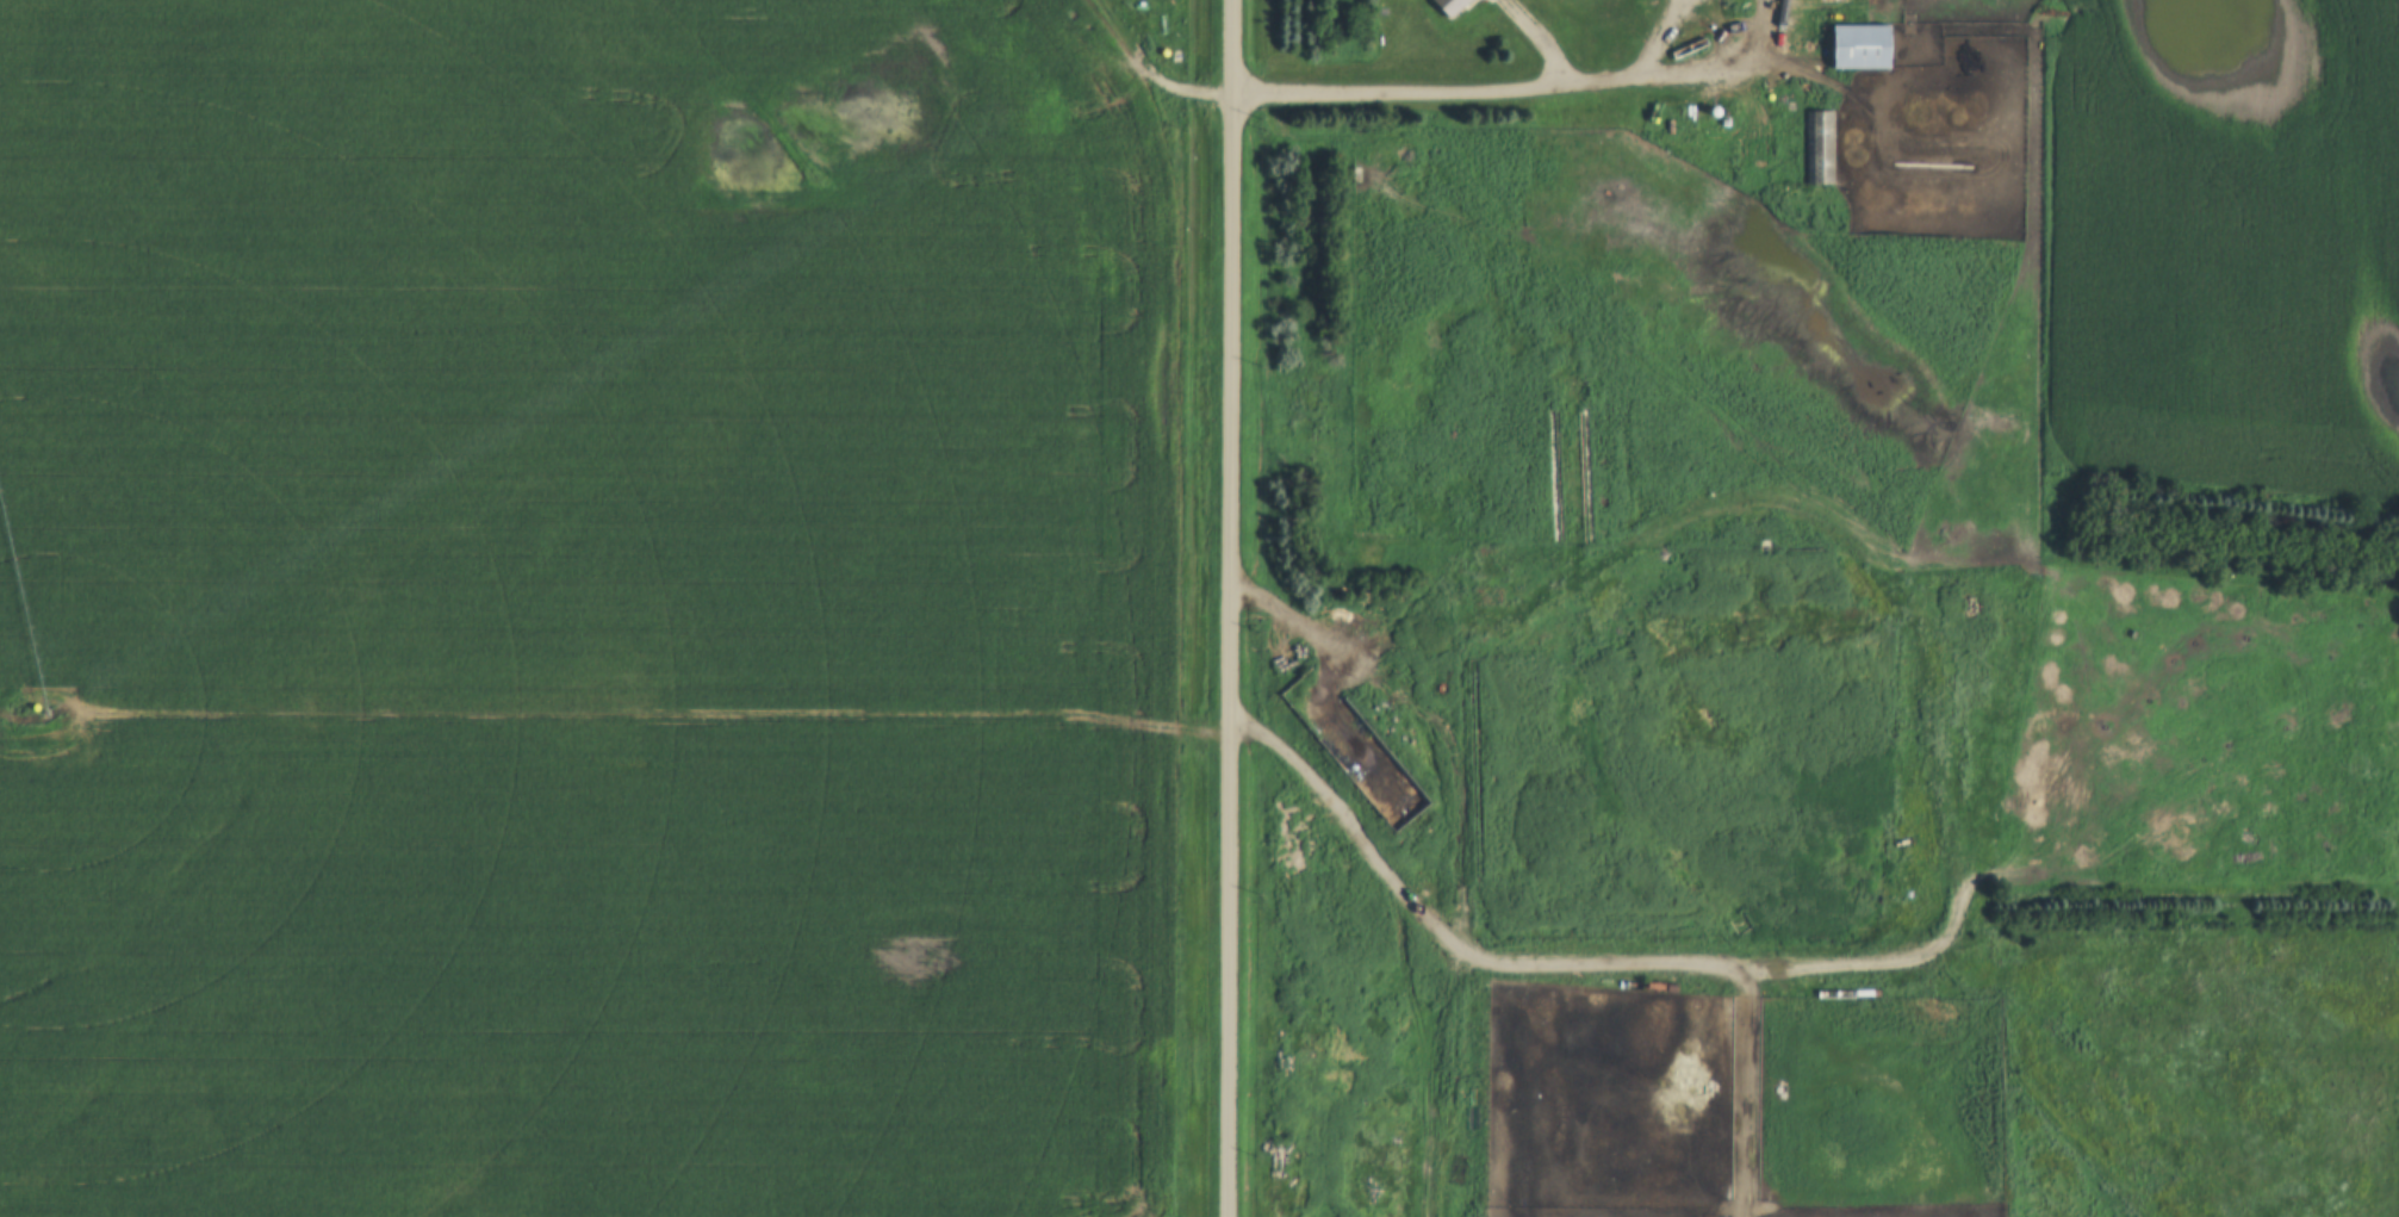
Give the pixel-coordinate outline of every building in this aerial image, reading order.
[(1469,0),(1426,0),(1425,1),(1446,22),(1469,0)] [(1885,27),(1828,27),(1828,71),(1885,71),(1885,27)] [(1831,185),(1831,113),(1803,113),(1803,185),(1831,185)]
